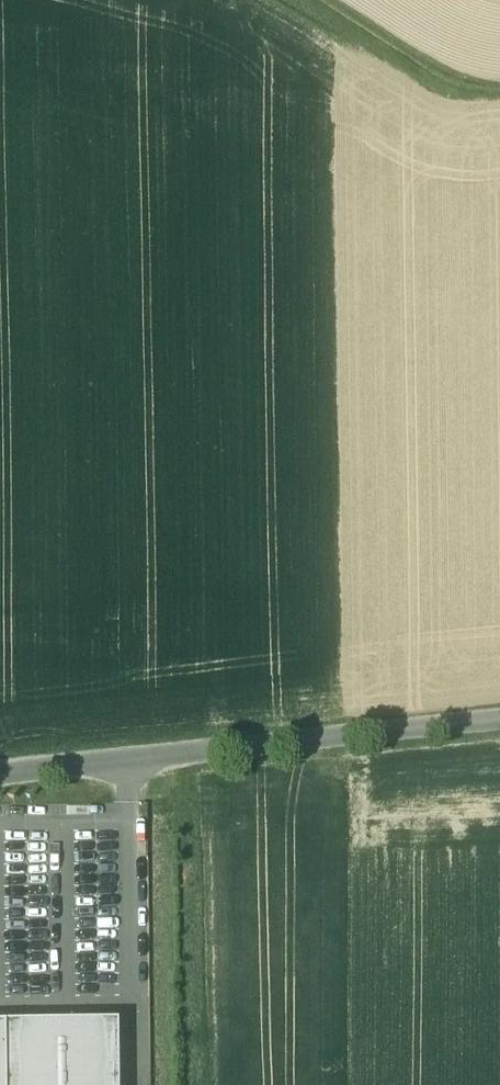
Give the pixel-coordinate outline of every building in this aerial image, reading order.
[(0,1023),(0,1084),(122,1084),(122,1022),(0,1023)]
